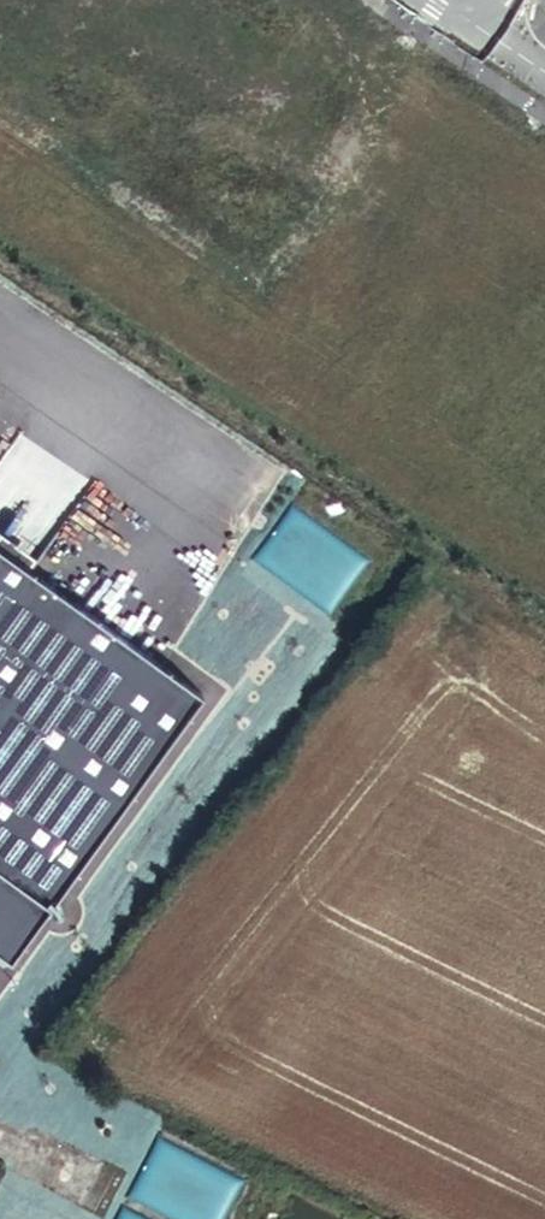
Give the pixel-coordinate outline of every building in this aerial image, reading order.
[(13,960),(206,692),(0,543),(0,950),(13,960)]
